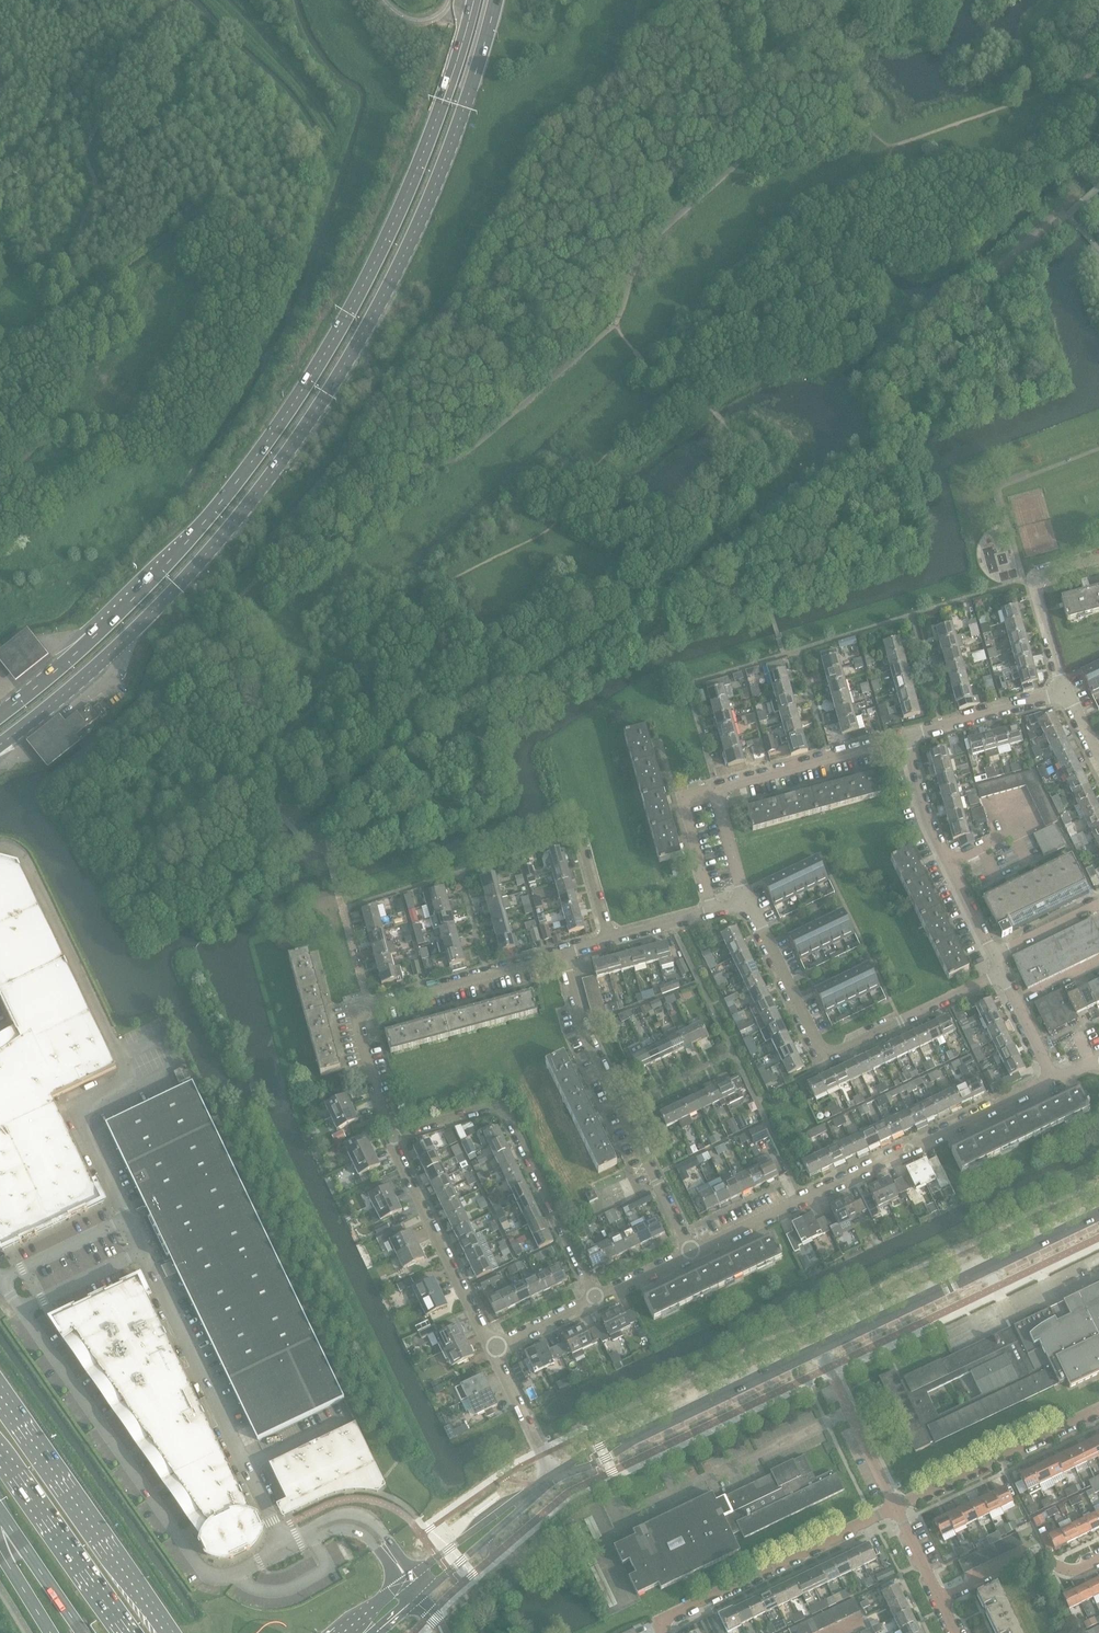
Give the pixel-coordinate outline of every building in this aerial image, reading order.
[(1081,584),(1083,593),(1061,599),(1067,621),(1098,613),(1098,589),(1089,591),(1087,583),(1081,584)] [(1001,611),(1004,624),(1021,619),(1018,606),(1001,611)] [(1021,619),(1004,624),(1008,636),(1025,631),(1021,619)] [(936,629),(939,642),(956,637),(952,624),(936,629)] [(1025,631),(1008,636),(1011,649),(1028,644),(1025,631)] [(12,680),(17,686),(44,665),(52,660),(31,634),(22,641),(0,658),(0,665),(12,680)] [(956,637),(939,642),(942,654),(959,649),(964,648),(960,636),(956,637)] [(855,637),(847,639),(849,646),(857,643),(855,637)] [(883,643),(886,656),(903,651),(900,639),(883,643)] [(1028,644),(1011,649),(1015,661),(1031,656),(1028,644)] [(959,649),(942,654),(946,666),(963,662),(959,649)] [(836,650),(821,654),(822,660),(821,660),(825,673),(842,668),(838,655),(838,656),(836,650)] [(903,651),(886,656),(890,668),(907,664),(903,651)] [(1031,656),(1015,661),(1009,663),(1010,668),(1016,667),(1018,673),(1035,669),(1031,656)] [(766,665),(772,687),(789,683),(783,660),(766,665)] [(963,662),(946,666),(949,679),(966,674),(963,662)] [(907,664),(890,668),(893,681),(910,676),(907,664)] [(842,668),(825,673),(828,685),(845,681),(842,668)] [(1081,673),(1091,694),(1098,690),(1098,681),(1093,668),(1081,673)] [(1035,669),(1018,673),(1012,675),(1013,681),(1020,679),(1022,686),(1021,686),(1022,686),(1024,692),(1023,692),(1023,693),(1034,690),(1032,683),(1038,682),(1035,669)] [(966,674),(949,679),(953,691),(969,687),(966,674)] [(910,676),(893,681),(897,693),(913,689),(910,676)] [(705,684),(711,704),(728,699),(734,698),(728,678),(705,684)] [(1003,678),(996,680),(999,691),(1007,689),(1003,678)] [(845,681),(828,685),(832,698),(849,693),(845,681)] [(992,681),(984,683),(987,692),(995,690),(992,681)] [(789,683),(772,687),(776,700),(793,695),(789,683)] [(969,687),(953,691),(956,704),(957,704),(959,710),(980,705),(978,698),(973,699),(969,687)] [(913,689),(897,693),(900,706),(917,701),(913,689)] [(849,693),(832,698),(835,710),(852,706),(849,693)] [(776,700),(771,701),(775,713),(779,712),(796,708),(793,695),(776,700)] [(728,699),(711,704),(714,717),(731,712),(728,699)] [(917,701),(900,706),(904,719),(913,716),(920,714),(917,701)] [(95,707),(93,708),(102,718),(107,714),(99,704),(95,707)] [(78,715),(77,716),(86,728),(88,727),(100,717),(91,705),(78,715)] [(852,706),(835,710),(839,723),(855,718),(852,706)] [(796,708),(779,712),(783,725),(799,720),(796,708)] [(887,709),(879,712),(883,724),(891,722),(887,709)] [(79,719),(82,716),(79,712),(67,722),(61,715),(28,741),(50,768),(83,741),(78,736),(87,728),(79,719)] [(731,712),(714,717),(718,729),(734,724),(731,712)] [(876,712),(868,715),(872,727),(880,725),(876,712)] [(1031,727),(1039,723),(1044,734),(1060,727),(1054,715),(1046,719),(1043,712),(1027,718),(1031,727)] [(915,723),(913,716),(904,719),(896,721),(897,727),(915,723)] [(855,718),(839,723),(842,735),(848,734),(850,740),(867,736),(861,717),(855,718)] [(799,720),(783,725),(786,737),(803,732),(799,720)] [(734,724),(718,729),(721,742),(738,737),(734,724)] [(1018,726),(1005,730),(1010,746),(1023,743),(1018,726)] [(1060,727),(1044,734),(1050,746),(1065,739),(1060,727)] [(624,735),(633,767),(655,761),(646,729),(624,735)] [(1005,730),(993,733),(998,750),(1010,746),(1005,730)] [(803,732),(786,737),(780,739),(782,744),(788,743),(791,756),(808,752),(803,732)] [(993,733),(980,736),(985,753),(987,760),(999,756),(998,750),(993,733)] [(1036,733),(1029,736),(1031,741),(1038,738),(1036,733)] [(985,753),(980,736),(968,740),(972,757),(985,753)] [(738,737),(721,742),(724,754),(741,749),(738,737)] [(1065,739),(1050,746),(1056,758),(1071,751),(1065,739)] [(773,741),(765,743),(768,753),(776,751),(773,741)] [(762,744),(754,746),(757,756),(765,754),(762,744)] [(965,753),(962,744),(954,746),(957,756),(965,753)] [(930,752),(933,765),(950,761),(946,748),(930,752)] [(741,749),(724,754),(728,767),(745,762),(741,749)] [(1041,751),(1034,754),(1036,759),(1043,756),(1041,751)] [(1071,751),(1056,758),(1062,770),(1077,763),(1071,751)] [(655,761),(633,767),(642,799),(664,793),(655,761)] [(950,761),(933,765),(936,778),(953,773),(950,761)] [(1077,763),(1062,770),(1067,782),(1083,775),(1077,763)] [(1045,767),(1038,770),(1042,779),(1049,776),(1045,767)] [(1026,786),(1029,792),(1040,786),(1033,771),(1022,774),(1026,786)] [(953,773),(936,778),(940,790),(957,786),(953,773)] [(875,774),(843,783),(849,805),(881,796),(875,774)] [(1019,788),(1026,786),(1022,774),(1016,776),(1019,788)] [(986,775),(975,778),(977,783),(988,780),(986,775)] [(1083,775),(1067,782),(1073,794),(1088,786),(1083,775)] [(1013,790),(1019,788),(1016,776),(1009,777),(1013,790)] [(1007,792),(1013,790),(1009,777),(1003,779),(1007,792)] [(1000,793),(1007,792),(1003,779),(997,781),(1000,793)] [(994,795),(1000,793),(997,781),(991,783),(994,795)] [(843,783),(811,792),(817,813),(849,805),(843,783)] [(988,797),(994,795),(991,783),(984,784),(988,797)] [(981,799),(988,797),(984,784),(977,786),(981,799)] [(957,786),(940,790),(943,803),(960,798),(957,786)] [(1029,792),(1032,797),(1043,792),(1040,786),(1029,792)] [(1088,786),(1073,794),(1079,806),(1094,798),(1088,786)] [(811,792),(779,801),(785,822),(817,813),(811,792)] [(1032,797),(1034,803),(1046,798),(1043,792),(1032,797)] [(664,793),(642,799),(651,831),(673,825),(664,793)] [(976,794),(968,796),(971,806),(980,804),(978,798),(977,799),(976,794)] [(960,798),(943,803),(946,815),(963,811),(960,798)] [(1034,803),(1037,809),(1049,804),(1046,798),(1034,803)] [(1079,806),(1074,808),(1080,820),(1084,817),(1098,810),(1098,809),(1094,798),(1079,806)] [(1060,800),(1054,803),(1058,812),(1065,809),(1060,800)] [(785,822),(779,801),(747,809),(753,831),(785,822)] [(1037,809),(1040,815),(1052,810),(1049,804),(1037,809)] [(972,811),(974,821),(978,820),(986,818),(983,808),(972,811)] [(1040,815),(1043,821),(1055,815),(1052,810),(1040,815)] [(1084,817),(1090,829),(1098,825),(1098,810),(1084,817)] [(963,811),(946,815),(950,828),(967,823),(963,811)] [(1067,814),(1061,818),(1065,827),(1072,823),(1067,814)] [(1058,822),(1055,815),(1043,821),(1046,827),(1058,822)] [(967,823),(950,828),(953,841),(970,836),(967,823)] [(1072,823),(1065,827),(1070,836),(1076,833),(1072,823)] [(673,825),(651,831),(660,863),(682,857),(673,825)] [(1055,825),(1034,835),(1045,857),(1065,847),(1055,825)] [(1090,829),(1096,841),(1098,840),(1098,825),(1090,829)] [(1083,847),(1076,850),(1079,855),(1086,852),(1083,847)] [(549,859),(552,872),(568,868),(564,855),(562,856),(560,849),(548,853),(549,859)] [(891,860),(905,890),(926,881),(911,851),(891,860)] [(983,899),(993,920),(998,929),(998,928),(1002,937),(1002,938),(1012,933),(1011,932),(1089,895),(1085,886),(1086,886),(1072,856),(983,899)] [(818,858),(807,864),(817,884),(828,879),(818,858)] [(0,1229),(0,1248),(3,1252),(20,1244),(87,1212),(104,1203),(99,1193),(96,1185),(94,1186),(52,1100),(116,1069),(68,969),(65,963),(21,870),(19,865),(0,860),(0,998),(1,1001),(2,1000),(21,1041),(20,1042),(0,1056),(0,1229)] [(807,864),(796,869),(806,890),(817,884),(807,864)] [(532,866),(526,868),(525,868),(528,878),(535,877),(532,866)] [(568,868),(552,872),(556,884),(571,880),(568,868)] [(796,869),(786,874),(796,895),(806,890),(796,869)] [(495,874),(480,878),(484,891),(499,886),(502,885),(501,881),(498,882),(495,874)] [(786,874),(775,879),(785,900),(796,895),(786,874)] [(775,879),(764,884),(774,905),(785,900),(775,879)] [(571,880),(556,884),(559,896),(574,892),(571,880)] [(926,881),(905,890),(920,920),(940,910),(926,881)] [(499,886),(484,891),(487,903),(502,899),(499,886)] [(429,892),(423,893),(427,906),(433,904),(448,900),(445,888),(429,892)] [(574,892),(559,896),(562,909),(578,904),(574,892)] [(412,896),(405,898),(409,911),(416,909),(412,896)] [(521,898),(523,906),(530,904),(528,896),(521,898)] [(502,899),(487,903),(490,915),(505,911),(511,909),(508,897),(502,899)] [(433,904),(427,906),(431,918),(436,917),(452,913),(448,900),(433,904)] [(402,901),(395,903),(398,914),(405,912),(402,901)] [(530,904),(523,906),(526,914),(532,913),(530,904)] [(578,904),(562,909),(566,921),(581,917),(578,904)] [(362,910),(365,923),(381,919),(377,906),(362,910)] [(940,910),(920,920),(934,950),(954,940),(940,910)] [(505,911),(490,915),(494,927),(509,923),(505,911)] [(844,912),(833,917),(843,938),(854,933),(844,912)] [(436,917),(431,918),(434,930),(440,929),(455,925),(452,913),(436,917)] [(581,917),(566,921),(560,922),(561,928),(567,927),(569,933),(584,929),(581,917)] [(833,917),(822,922),(832,943),(843,938),(833,917)] [(381,919),(365,923),(369,935),(384,931),(381,919)] [(1072,928),(1087,961),(1098,955),(1098,933),(1092,919),(1072,928)] [(535,921),(525,924),(527,931),(530,930),(537,929),(535,921)] [(822,922),(812,928),(822,948),(832,943),(822,922)] [(509,923),(494,927),(497,940),(512,935),(509,923)] [(440,929),(434,930),(436,937),(441,935),(443,941),(458,937),(455,925),(440,929)] [(724,925),(710,932),(716,945),(724,941),(727,947),(743,940),(737,928),(728,932),(724,925)] [(548,926),(541,927),(544,940),(551,938),(548,926)] [(812,928),(801,933),(811,953),(822,948),(812,928)] [(1072,928),(1052,938),(1068,970),(1087,961),(1072,928)] [(537,929),(530,930),(533,943),(540,941),(537,929)] [(384,931),(369,935),(372,947),(387,943),(384,931)] [(801,933),(790,938),(800,959),(811,953),(801,933)] [(422,934),(415,935),(418,945),(425,943),(422,934)] [(512,935),(497,940),(500,952),(516,948),(512,935)] [(559,935),(553,937),(555,944),(561,942),(559,935)] [(443,941),(438,942),(441,955),(446,953),(462,949),(458,937),(443,941)] [(1052,938),(1032,948),(1048,980),(1068,970),(1052,938)] [(743,940),(727,947),(732,959),(748,951),(743,940)] [(954,940),(934,950),(949,980),(969,970),(954,940)] [(387,943),(372,947),(375,960),(391,955),(397,954),(393,942),(387,943)] [(655,946),(659,961),(660,968),(675,964),(673,957),(671,958),(667,943),(655,946)] [(655,946),(642,950),(646,965),(659,961),(655,946)] [(426,948),(419,950),(422,960),(429,958),(426,948)] [(1048,980),(1032,948),(1012,957),(1028,990),(1048,980)] [(462,949),(446,953),(450,966),(452,972),(467,968),(465,962),(462,949)] [(646,965),(642,950),(630,953),(634,968),(646,965)] [(748,951),(732,959),(738,970),(754,963),(748,951)] [(289,958),(297,988),(317,982),(309,953),(289,958)] [(630,953),(618,956),(622,971),(634,968),(630,953)] [(391,955),(375,960),(379,972),(394,968),(391,955)] [(618,956),(605,960),(610,975),(622,971),(618,956)] [(429,958),(422,960),(426,973),(432,971),(429,958)] [(610,975),(605,960),(593,963),(597,978),(610,975)] [(683,960),(676,963),(682,975),(689,972),(683,960)] [(418,961),(411,963),(415,976),(421,974),(418,961)] [(754,963),(738,970),(744,982),(759,975),(754,963)] [(870,965),(859,971),(869,992),(880,986),(870,965)] [(400,966),(394,968),(379,972),(382,984),(396,981),(397,983),(404,981),(400,966)] [(859,971),(848,976),(858,997),(869,992),(859,971)] [(759,975),(744,982),(749,994),(765,986),(759,975)] [(582,980),(584,986),(598,982),(596,976),(582,980)] [(848,976),(837,981),(847,1002),(858,997),(848,976)] [(837,981),(827,986),(837,1007),(847,1002),(837,981)] [(317,982),(297,988),(305,1017),(325,1012),(317,982)] [(598,982),(584,986),(586,993),(600,989),(598,982)] [(1088,987),(1096,1005),(1098,1004),(1098,985),(1098,982),(1088,987)] [(1075,984),(1065,989),(1079,1019),(1089,1014),(1087,1010),(1078,992),(1075,984)] [(765,986),(749,994),(755,1005),(771,998),(765,986)] [(827,986),(815,992),(825,1012),(837,1007),(827,986)] [(1078,992),(1087,1010),(1096,1005),(1088,987),(1078,992)] [(600,989),(586,993),(588,999),(601,995),(600,989)] [(1065,989),(1035,1004),(1049,1033),(1079,1019),(1065,989)] [(985,993),(968,1001),(972,1009),(976,1007),(981,1019),(997,1011),(991,999),(988,1001),(985,993)] [(532,994),(503,1002),(508,1022),(538,1014),(532,994)] [(601,995),(588,999),(589,1005),(603,1002),(601,995)] [(732,997),(725,1000),(727,1005),(734,1001),(732,997)] [(771,998),(755,1005),(760,1017),(776,1010),(771,998)] [(503,1002),(473,1010),(479,1030),(508,1022),(503,1002)] [(603,1002),(589,1005),(591,1012),(605,1008),(603,1002)] [(605,1008),(591,1012),(593,1018),(606,1014),(605,1008)] [(473,1010),(444,1018),(450,1038),(479,1030),(473,1010)] [(776,1010),(760,1017),(766,1029),(782,1021),(776,1010)] [(997,1011),(981,1019),(987,1030),(1003,1023),(997,1011)] [(325,1012),(305,1017),(313,1046),(333,1041),(325,1012)] [(626,1013),(618,1017),(621,1023),(629,1019),(626,1013)] [(963,1013),(956,1016),(962,1028),(969,1024),(963,1013)] [(948,1016),(936,1022),(944,1037),(956,1032),(948,1016)] [(444,1018),(415,1026),(421,1046),(450,1038),(444,1018)] [(618,1018),(609,1023),(613,1030),(622,1025),(618,1018)] [(766,1029),(761,1031),(766,1043),(772,1040),(787,1033),(782,1021),(766,1029)] [(936,1022),(925,1027),(932,1043),(944,1037),(936,1022)] [(702,1023),(690,1029),(697,1043),(709,1037),(702,1023)] [(1003,1023),(987,1030),(992,1042),(1008,1034),(1003,1023)] [(421,1046),(415,1026),(385,1034),(391,1054),(421,1046)] [(925,1027),(913,1033),(920,1048),(932,1043),(925,1027)] [(676,1028),(664,1034),(667,1040),(674,1054),(685,1048),(678,1034),(676,1028)] [(690,1029),(678,1034),(685,1048),(697,1043),(690,1029)] [(787,1033),(772,1040),(777,1052),(793,1044),(787,1033)] [(913,1033),(901,1038),(909,1054),(920,1048),(913,1033)] [(1008,1034),(992,1042),(998,1054),(1014,1046),(1008,1034)] [(901,1038),(890,1044),(897,1060),(909,1054),(901,1038)] [(667,1040),(655,1045),(662,1059),(674,1054),(667,1040)] [(333,1041),(313,1046),(321,1076),(341,1070),(333,1041)] [(793,1044),(777,1052),(783,1064),(799,1056),(793,1044)] [(890,1044),(878,1050),(886,1065),(897,1060),(890,1044)] [(655,1045),(644,1051),(651,1065),(662,1059),(655,1045)] [(1014,1046),(998,1054),(1004,1065),(1019,1058),(1014,1046)] [(878,1050),(866,1055),(874,1071),(886,1065),(878,1050)] [(651,1065),(644,1051),(632,1056),(639,1070),(651,1065)] [(546,1064),(559,1091),(578,1082),(564,1055),(546,1064)] [(866,1055),(855,1061),(862,1076),(874,1071),(866,1055)] [(783,1064),(777,1066),(780,1072),(786,1069),(789,1076),(804,1068),(799,1056),(783,1064)] [(1009,1077),(1003,1080),(1007,1087),(1022,1080),(1018,1073),(1025,1070),(1019,1058),(1004,1065),(1009,1077)] [(855,1061),(843,1066),(851,1082),(862,1076),(855,1061)] [(987,1063),(980,1066),(984,1075),(991,1071),(987,1063)] [(843,1066),(831,1072),(839,1088),(851,1082),(843,1066)] [(964,1067),(959,1069),(966,1083),(974,1099),(986,1093),(978,1078),(972,1080),(966,1066),(964,1067)] [(175,1073),(180,1083),(191,1078),(185,1067),(175,1073)] [(768,1071),(760,1074),(766,1085),(777,1080),(772,1069),(768,1071)] [(991,1071),(984,1075),(989,1086),(997,1083),(991,1071)] [(831,1072),(820,1078),(827,1093),(839,1088),(831,1072)] [(729,1080),(717,1086),(727,1105),(727,1106),(728,1106),(741,1099),(742,1096),(741,1092),(744,1090),(738,1076),(729,1080)] [(827,1093),(820,1078),(808,1083),(815,1099),(827,1093)] [(913,1082),(909,1084),(913,1092),(917,1089),(916,1087),(923,1084),(921,1079),(913,1082)] [(578,1082),(559,1091),(572,1118),(591,1109),(578,1082)] [(284,1273),(283,1271),(267,1238),(266,1235),(250,1202),(249,1200),(233,1166),(232,1164),(211,1120),(193,1083),(106,1125),(151,1217),(152,1220),(151,1220),(147,1222),(166,1261),(171,1258),(202,1324),(258,1441),(345,1399),(339,1388),(338,1385),(319,1345),(317,1342),(301,1309),(300,1306),(284,1273)] [(966,1083),(954,1089),(962,1105),(974,1099),(966,1083)] [(905,1086),(897,1090),(899,1094),(907,1090),(909,1094),(913,1092),(909,1084),(905,1086)] [(717,1086),(706,1091),(713,1105),(720,1102),(722,1107),(727,1105),(717,1086)] [(954,1089),(943,1095),(950,1110),(962,1105),(954,1089)] [(890,1093),(886,1095),(889,1103),(894,1101),(892,1097),(899,1094),(897,1090),(890,1093)] [(1060,1100),(1048,1106),(1057,1126),(1090,1111),(1088,1107),(1090,1106),(1088,1103),(1086,1104),(1080,1090),(1067,1097),(1066,1094),(1059,1098),(1060,1100)] [(706,1091),(695,1097),(701,1111),(713,1105),(706,1091)] [(862,1094),(857,1096),(861,1103),(865,1101),(862,1094)] [(325,1105),(331,1118),(352,1108),(346,1095),(325,1105)] [(886,1095),(877,1100),(881,1107),(889,1103),(886,1095)] [(929,1095),(917,1101),(919,1106),(927,1121),(939,1116),(931,1100),(929,1095)] [(943,1095),(931,1100),(939,1116),(950,1110),(943,1095)] [(695,1097),(683,1102),(690,1116),(701,1111),(695,1097)] [(683,1102),(672,1108),(679,1122),(690,1116),(683,1102)] [(832,1102),(827,1104),(833,1117),(838,1115),(834,1107),(832,1102)] [(867,1104),(863,1107),(866,1114),(871,1112),(867,1104)] [(919,1106),(908,1111),(915,1127),(927,1121),(919,1106)] [(1028,1115),(1016,1121),(1026,1141),(1057,1126),(1048,1106),(1035,1112),(1034,1110),(1027,1113),(1028,1115)] [(352,1108),(331,1118),(338,1131),(359,1121),(352,1108)] [(662,1118),(654,1121),(659,1131),(679,1122),(672,1108),(660,1113),(662,1118)] [(591,1109),(572,1118),(585,1146),(604,1137),(591,1109)] [(908,1111),(896,1117),(904,1133),(915,1127),(908,1111)] [(737,1120),(741,1129),(748,1126),(743,1117),(737,1120)] [(896,1117),(884,1122),(892,1138),(904,1133),(896,1117)] [(734,1120),(728,1123),(734,1135),(740,1132),(734,1120)] [(996,1130),(984,1136),(994,1157),(1026,1141),(1016,1121),(1003,1127),(1002,1125),(995,1128),(996,1130)] [(884,1122),(873,1128),(880,1144),(892,1138),(884,1122)] [(491,1125),(482,1130),(484,1134),(494,1129),(491,1125)] [(764,1125),(750,1132),(756,1144),(770,1138),(764,1125)] [(824,1125),(816,1129),(819,1136),(827,1132),(824,1125)] [(460,1126),(455,1127),(455,1128),(461,1140),(466,1138),(466,1137),(463,1131),(460,1126)] [(484,1134),(490,1146),(504,1139),(498,1127),(494,1129),(484,1134)] [(873,1128),(861,1134),(869,1149),(880,1144),(873,1128)] [(816,1129),(809,1132),(812,1139),(819,1136),(816,1129)] [(444,1134),(450,1146),(457,1143),(451,1130),(444,1134)] [(342,1132),(332,1137),(336,1144),(346,1139),(342,1132)] [(861,1134),(850,1139),(857,1155),(869,1149),(861,1134)] [(744,1135),(739,1137),(742,1144),(747,1142),(744,1135)] [(965,1146),(952,1152),(962,1172),(994,1157),(984,1136),(971,1142),(971,1140),(964,1144),(965,1146)] [(604,1137),(585,1146),(599,1173),(618,1164),(604,1137)] [(504,1139),(490,1146),(495,1157),(510,1150),(504,1139)] [(850,1139),(838,1145),(845,1161),(857,1155),(850,1139)] [(347,1150),(353,1163),(374,1153),(368,1140),(347,1150)] [(414,1148),(420,1161),(436,1153),(430,1141),(414,1148)] [(469,1141),(463,1144),(468,1156),(475,1153),(469,1141)] [(458,1145),(451,1149),(456,1158),(463,1154),(458,1145)] [(838,1145),(826,1150),(834,1166),(845,1161),(838,1145)] [(510,1150),(495,1157),(501,1169),(515,1162),(510,1150)] [(826,1150),(815,1156),(822,1172),(834,1166),(826,1150)] [(374,1153),(353,1163),(359,1176),(380,1166),(374,1153)] [(436,1153),(420,1161),(425,1172),(442,1165),(436,1153)] [(463,1154),(456,1158),(460,1165),(466,1161),(463,1154)] [(485,1155),(477,1159),(477,1160),(479,1165),(488,1161),(485,1155)] [(815,1156),(803,1162),(810,1177),(822,1172),(815,1156)] [(696,1158),(676,1167),(684,1182),(690,1179),(686,1171),(700,1165),(696,1158)] [(927,1160),(917,1165),(926,1185),(936,1180),(937,1179),(942,1188),(949,1185),(950,1186),(950,1185),(937,1158),(936,1158),(937,1160),(929,1164),(928,1162),(927,1160)] [(771,1161),(759,1167),(767,1183),(779,1177),(771,1161)] [(515,1162),(501,1169),(506,1180),(521,1173),(515,1162)] [(442,1165),(425,1172),(431,1184),(447,1176),(442,1165)] [(905,1176),(900,1179),(906,1192),(915,1188),(916,1190),(926,1185),(917,1165),(907,1170),(910,1177),(907,1179),(905,1176)] [(759,1167),(747,1173),(755,1189),(767,1183),(759,1167)] [(521,1173),(506,1180),(512,1192),(526,1185),(521,1173)] [(747,1173),(735,1178),(743,1194),(755,1189),(747,1173)] [(447,1176),(431,1184),(437,1196),(453,1188),(447,1176)] [(359,1177),(354,1179),(357,1186),(362,1184),(359,1177)] [(474,1178),(467,1181),(470,1186),(477,1183),(474,1178)] [(735,1178),(723,1184),(731,1200),(743,1194),(735,1178)] [(889,1179),(879,1183),(888,1203),(898,1198),(897,1196),(906,1192),(900,1179),(894,1182),(896,1184),(892,1186),(889,1179)] [(872,1194),(863,1199),(868,1210),(877,1206),(878,1208),(888,1203),(879,1183),(869,1188),(872,1194)] [(723,1184),(712,1190),(719,1206),(731,1200),(723,1184)] [(526,1185),(512,1192),(517,1203),(532,1196),(526,1185)] [(369,1196),(375,1209),(396,1199),(390,1186),(369,1196)] [(453,1188),(437,1196),(442,1208),(459,1200),(453,1188)] [(719,1206),(712,1190),(699,1196),(707,1212),(719,1206)] [(594,1191),(586,1195),(590,1203),(598,1199),(594,1191)] [(649,1193),(634,1200),(637,1208),(653,1200),(649,1193)] [(532,1196),(517,1203),(523,1214),(537,1208),(532,1196)] [(851,1197),(841,1202),(850,1221),(860,1217),(859,1214),(868,1210),(863,1199),(854,1203),(851,1197)] [(396,1199),(375,1209),(381,1222),(402,1212),(396,1199)] [(459,1200),(442,1208),(448,1220),(464,1212),(459,1200)] [(634,1200),(628,1203),(631,1211),(637,1208),(634,1200)] [(834,1213),(825,1217),(830,1228),(839,1224),(840,1226),(850,1221),(841,1202),(831,1207),(834,1213)] [(934,1206),(929,1208),(931,1214),(937,1211),(934,1206)] [(537,1208),(523,1214),(528,1226),(543,1219),(537,1208)] [(615,1210),(610,1212),(615,1223),(620,1221),(615,1210)] [(464,1212),(448,1220),(454,1232),(470,1224),(464,1212)] [(615,1223),(610,1212),(605,1214),(611,1225),(615,1223)] [(813,1215),(803,1220),(812,1240),(831,1231),(830,1228),(825,1217),(816,1221),(813,1215)] [(657,1218),(645,1224),(653,1240),(665,1234),(657,1218)] [(543,1219),(528,1226),(534,1237),(548,1230),(543,1219)] [(794,1232),(787,1235),(795,1252),(801,1250),(799,1246),(812,1240),(803,1220),(793,1225),(794,1227),(792,1228),(794,1232)] [(591,1221),(586,1223),(591,1234),(596,1232),(591,1221)] [(387,1223),(375,1229),(378,1235),(383,1232),(390,1229),(387,1223)] [(586,1223),(574,1229),(577,1236),(585,1232),(587,1236),(591,1234),(586,1223)] [(470,1224),(454,1232),(460,1243),(476,1236),(470,1224)] [(645,1224),(633,1230),(641,1246),(653,1240),(645,1224)] [(390,1229),(383,1232),(386,1239),(394,1236),(393,1234),(391,1229),(390,1229)] [(548,1230),(534,1237),(539,1249),(554,1242),(548,1230)] [(633,1230),(621,1235),(629,1251),(641,1246),(633,1230)] [(395,1250),(397,1255),(418,1245),(411,1231),(390,1241),(390,1242),(384,1245),(388,1253),(395,1250)] [(621,1235),(609,1241),(617,1257),(629,1251),(621,1235)] [(476,1236),(460,1243),(465,1255),(481,1248),(476,1236)] [(753,1248),(740,1253),(750,1274),(782,1259),(780,1254),(782,1253),(781,1251),(779,1251),(772,1238),(759,1244),(758,1242),(752,1245),(753,1248)] [(499,1248),(501,1252),(508,1249),(504,1241),(499,1243),(501,1247),(499,1248)] [(609,1241),(598,1247),(605,1263),(617,1257),(609,1241)] [(845,1244),(841,1246),(844,1252),(850,1249),(848,1245),(845,1244)] [(418,1245),(397,1255),(404,1269),(425,1259),(418,1245)] [(552,1247),(539,1253),(543,1260),(555,1254),(552,1247)] [(605,1263),(598,1247),(585,1253),(593,1269),(605,1263)] [(481,1248),(465,1255),(471,1267),(487,1259),(481,1248)] [(721,1263),(708,1269),(718,1289),(750,1274),(740,1253),(728,1259),(727,1257),(720,1261),(721,1263)] [(487,1259),(471,1267),(477,1279),(493,1272),(487,1259)] [(516,1265),(507,1268),(511,1276),(519,1272),(519,1271),(516,1265)] [(560,1265),(548,1271),(556,1287),(568,1281),(560,1265)] [(566,1265),(562,1267),(566,1276),(570,1274),(566,1265)] [(689,1278),(677,1284),(686,1305),(718,1289),(708,1269),(696,1275),(695,1273),(688,1276),(689,1278)] [(548,1271),(536,1276),(544,1292),(556,1287),(548,1271)] [(137,1274),(53,1314),(61,1327),(67,1323),(71,1328),(71,1329),(74,1333),(75,1334),(96,1365),(100,1371),(122,1401),(121,1402),(125,1407),(126,1407),(147,1438),(151,1444),(151,1443),(173,1474),(172,1474),(176,1480),(177,1480),(198,1511),(202,1517),(202,1516),(210,1527),(213,1532),(210,1536),(208,1541),(213,1552),(218,1554),(223,1554),(228,1553),(231,1557),(230,1557),(231,1559),(250,1550),(253,1547),(256,1544),(258,1541),(260,1537),(262,1533),(263,1529),(257,1517),(252,1515),(148,1298),(150,1297),(146,1289),(144,1290),(137,1274)] [(492,1276),(480,1282),(483,1288),(490,1284),(491,1285),(495,1283),(492,1276)] [(536,1276),(524,1282),(532,1298),(544,1292),(536,1276)] [(411,1279),(404,1282),(407,1288),(414,1285),(411,1279)] [(413,1289),(420,1303),(441,1292),(434,1279),(413,1289)] [(524,1282),(512,1288),(520,1304),(532,1298),(524,1282)] [(657,1293),(644,1300),(654,1320),(686,1305),(677,1284),(664,1290),(663,1288),(656,1291),(657,1293)] [(895,1371),(880,1378),(916,1452),(930,1445),(930,1444),(934,1442),(935,1443),(1055,1386),(1053,1384),(1058,1382),(1059,1385),(1066,1381),(1069,1388),(1098,1374),(1098,1285),(1063,1302),(1067,1310),(1054,1316),(1050,1309),(1014,1326),(1013,1326),(1016,1333),(1012,1335),(1010,1333),(1001,1337),(995,1340),(996,1343),(982,1349),(981,1347),(943,1365),(941,1361),(904,1378),(905,1380),(900,1383),(895,1371)] [(508,1310),(501,1294),(498,1288),(494,1290),(494,1297),(488,1299),(496,1315),(508,1310)] [(512,1288),(501,1294),(508,1310),(520,1304),(512,1288)] [(441,1292),(420,1303),(427,1317),(448,1306),(441,1292)] [(621,1307),(611,1312),(621,1332),(631,1327),(629,1324),(624,1313),(621,1307)] [(633,1309),(628,1312),(624,1313),(629,1324),(639,1320),(633,1309)] [(604,1323),(595,1327),(601,1339),(603,1343),(612,1339),(613,1342),(623,1337),(621,1332),(611,1312),(601,1317),(604,1323)] [(422,1339),(438,1331),(435,1325),(419,1333),(422,1339)] [(439,1345),(442,1352),(467,1341),(459,1325),(437,1335),(441,1343),(439,1345)] [(583,1326),(573,1330),(583,1350),(593,1345),(592,1343),(601,1339),(595,1327),(586,1332),(583,1326)] [(566,1341),(557,1346),(563,1357),(571,1353),(575,1360),(585,1355),(583,1350),(573,1330),(563,1335),(566,1341)] [(467,1341),(442,1352),(446,1360),(449,1359),(452,1367),(474,1357),(467,1341)] [(545,1344),(535,1349),(545,1368),(555,1364),(554,1361),(563,1357),(557,1346),(548,1350),(545,1344)] [(528,1360),(522,1363),(519,1364),(524,1375),(533,1371),(535,1373),(545,1368),(535,1349),(525,1354),(528,1360)] [(616,1352),(609,1355),(614,1365),(621,1362),(616,1352)] [(483,1375),(461,1386),(455,1389),(462,1402),(490,1389),(483,1375)] [(441,1385),(433,1389),(436,1395),(444,1390),(441,1385)] [(490,1389),(462,1402),(466,1412),(471,1409),(474,1415),(475,1414),(476,1416),(485,1412),(487,1418),(495,1414),(492,1408),(498,1406),(490,1389)] [(356,1424),(270,1465),(290,1507),(304,1500),(305,1501),(305,1500),(319,1493),(319,1494),(320,1493),(319,1493),(333,1487),(334,1487),(334,1486),(347,1480),(348,1480),(348,1479),(361,1473),(362,1473),(376,1466),(377,1466),(356,1424)] [(451,1425),(445,1428),(451,1440),(456,1437),(454,1431),(451,1425)] [(1091,1441),(1098,1457),(1098,1437),(1091,1441)] [(1091,1441),(1079,1447),(1087,1463),(1089,1468),(1095,1466),(1092,1460),(1098,1457),(1091,1441)] [(1079,1447),(1067,1453),(1075,1468),(1087,1463),(1079,1447)] [(1067,1453),(1056,1458),(1063,1474),(1075,1468),(1067,1453)] [(636,1537),(622,1543),(614,1547),(623,1565),(630,1561),(636,1574),(629,1578),(638,1595),(659,1585),(661,1590),(740,1552),(732,1535),(741,1531),(745,1539),(844,1491),(837,1475),(834,1476),(832,1472),(816,1479),(804,1456),(794,1461),(793,1461),(771,1472),(772,1475),(716,1502),(713,1494),(633,1532),(636,1537)] [(1056,1458),(1044,1464),(1051,1480),(1063,1474),(1056,1458)] [(1044,1464),(1032,1470),(1040,1485),(1051,1480),(1044,1464)] [(1032,1470),(1020,1475),(1030,1495),(1042,1489),(1040,1485),(1032,1470)] [(1089,1481),(1092,1488),(1097,1485),(1094,1478),(1089,1481)] [(1075,1486),(1070,1488),(1073,1495),(1079,1492),(1075,1486)] [(1006,1487),(994,1493),(1001,1509),(1013,1503),(1006,1487)] [(1073,1495),(1070,1488),(1065,1491),(1068,1498),(1073,1495)] [(994,1493),(982,1499),(990,1514),(1001,1509),(994,1493)] [(1080,1496),(1074,1498),(1077,1504),(1083,1502),(1080,1496)] [(1052,1497),(1046,1499),(1050,1506),(1055,1504),(1052,1497)] [(1077,1504),(1074,1498),(1069,1501),(1072,1507),(1077,1504)] [(982,1499),(970,1504),(978,1520),(990,1514),(982,1499)] [(1050,1506),(1046,1499),(1041,1502),(1045,1509),(1050,1506)] [(970,1504),(959,1510),(966,1526),(978,1520),(970,1504)] [(1062,1504),(1058,1506),(1062,1514),(1067,1512),(1062,1504)] [(959,1510),(947,1516),(955,1531),(966,1526),(959,1510)] [(1054,1516),(1051,1510),(1045,1512),(1048,1518),(1054,1516)] [(1083,1516),(1091,1532),(1098,1529),(1098,1519),(1096,1514),(1091,1516),(1089,1513),(1083,1516)] [(1042,1514),(1032,1518),(1036,1527),(1046,1522),(1045,1520),(1042,1514)] [(955,1531),(947,1516),(935,1521),(943,1537),(955,1531)] [(1077,1519),(1078,1522),(1073,1525),(1079,1538),(1091,1532),(1083,1516),(1077,1519)] [(1015,1522),(1009,1524),(1013,1531),(1018,1529),(1015,1522)] [(1013,1531),(1009,1524),(1004,1527),(1007,1534),(1013,1531)] [(1064,1526),(1060,1528),(1061,1530),(1061,1531),(1067,1544),(1079,1538),(1073,1525),(1065,1528),(1064,1526)] [(1067,1544),(1061,1531),(1049,1536),(1055,1550),(1067,1544)] [(1018,1533),(1012,1536),(1018,1549),(1024,1546),(1018,1533)] [(993,1536),(987,1539),(991,1545),(996,1543),(993,1536)] [(1012,1536),(1006,1539),(1012,1551),(1018,1549),(1012,1536)] [(991,1545),(987,1539),(982,1541),(985,1548),(991,1545)] [(1006,1539),(1000,1541),(1006,1554),(1012,1551),(1006,1539)] [(1000,1541),(994,1544),(1000,1557),(1006,1554),(1000,1541)] [(869,1544),(857,1550),(864,1566),(877,1560),(869,1544)] [(968,1544),(962,1547),(966,1554),(971,1551),(968,1544)] [(994,1544),(988,1547),(994,1560),(1000,1557),(994,1544)] [(882,1546),(876,1549),(882,1562),(888,1559),(882,1546)] [(966,1554),(962,1547),(957,1549),(961,1556),(966,1554)] [(988,1547),(983,1550),(989,1563),(994,1560),(988,1547)] [(857,1550),(844,1556),(852,1572),(864,1566),(857,1550)] [(983,1550),(977,1553),(983,1565),(989,1563),(983,1550)] [(977,1553),(971,1556),(977,1568),(983,1565),(977,1553)] [(844,1556),(832,1562),(839,1578),(852,1572),(844,1556)] [(971,1556),(965,1558),(971,1571),(977,1568),(971,1556)] [(971,1571),(965,1558),(959,1561),(965,1574),(971,1571)] [(888,1559),(882,1562),(885,1568),(891,1565),(888,1559)] [(832,1562),(820,1568),(827,1583),(839,1578),(832,1562)] [(820,1568),(808,1574),(815,1589),(827,1583),(820,1568)] [(808,1574),(795,1580),(803,1595),(806,1601),(811,1599),(808,1593),(815,1589),(808,1574)] [(875,1576),(870,1579),(873,1586),(879,1583),(875,1576)] [(873,1586),(870,1579),(865,1581),(868,1588),(873,1586)] [(1087,1585),(1093,1598),(1098,1595),(1098,1580),(1098,1579),(1087,1585)] [(795,1580),(783,1586),(790,1601),(803,1595),(795,1580)] [(977,1595),(992,1626),(1013,1617),(997,1585),(977,1595)] [(1087,1585),(1075,1591),(1081,1604),(1093,1598),(1087,1585)] [(783,1586),(771,1592),(778,1607),(790,1601),(783,1586)] [(882,1593),(889,1606),(904,1599),(898,1586),(882,1593)] [(851,1588),(845,1591),(849,1597),(854,1595),(851,1588)] [(849,1597),(845,1591),(840,1593),(844,1600),(849,1597)] [(1081,1604),(1075,1591),(1063,1596),(1069,1610),(1081,1604)] [(771,1592),(759,1598),(766,1613),(778,1607),(771,1592)] [(488,1595),(482,1598),(486,1605),(492,1602),(488,1595)] [(759,1598),(746,1604),(754,1619),(766,1613),(759,1598)] [(854,1599),(848,1602),(854,1614),(860,1611),(854,1599)] [(904,1599),(889,1606),(894,1618),(910,1611),(904,1599)] [(826,1600),(821,1602),(824,1609),(830,1607),(826,1600)] [(867,1600),(861,1604),(863,1609),(870,1606),(867,1600)] [(824,1609),(821,1602),(816,1605),(819,1612),(824,1609)] [(848,1602),(842,1604),(849,1617),(854,1614),(848,1602)] [(746,1604),(734,1609),(741,1625),(754,1619),(746,1604)] [(842,1604),(837,1607),(843,1620),(849,1617),(842,1604)] [(467,1606),(463,1608),(466,1615),(471,1613),(467,1606)] [(837,1607),(831,1610),(837,1623),(843,1620),(837,1607)] [(734,1609),(721,1616),(729,1631),(741,1625),(734,1609)] [(831,1610),(825,1613),(831,1626),(837,1623),(831,1610)] [(910,1611),(894,1618),(900,1630),(916,1623),(910,1611)] [(802,1612),(797,1614),(800,1621),(805,1619),(802,1612)] [(825,1613),(819,1616),(825,1629),(831,1626),(825,1613)] [(800,1621),(797,1614),(791,1617),(795,1623),(800,1621)] [(715,1616),(708,1619),(714,1632),(724,1632),(715,1616)] [(819,1616),(813,1619),(819,1631),(825,1629),(819,1616)] [(992,1626),(995,1632),(1021,1632),(1013,1617),(992,1626)] [(1094,1618),(1089,1620),(1092,1626),(1097,1624),(1094,1618)] [(807,1622),(812,1632),(816,1632),(819,1631),(813,1619),(807,1622)] [(870,1623),(873,1629),(880,1625),(877,1620),(870,1623)] [(1092,1626),(1089,1620),(1084,1623),(1087,1629),(1092,1626)] [(801,1624),(805,1632),(812,1632),(807,1622),(801,1624)] [(777,1623),(772,1626),(775,1632),(781,1630),(777,1623)] [(900,1630),(902,1632),(920,1632),(916,1623),(900,1630)] [(795,1627),(798,1632),(805,1632),(801,1624),(795,1627)]
